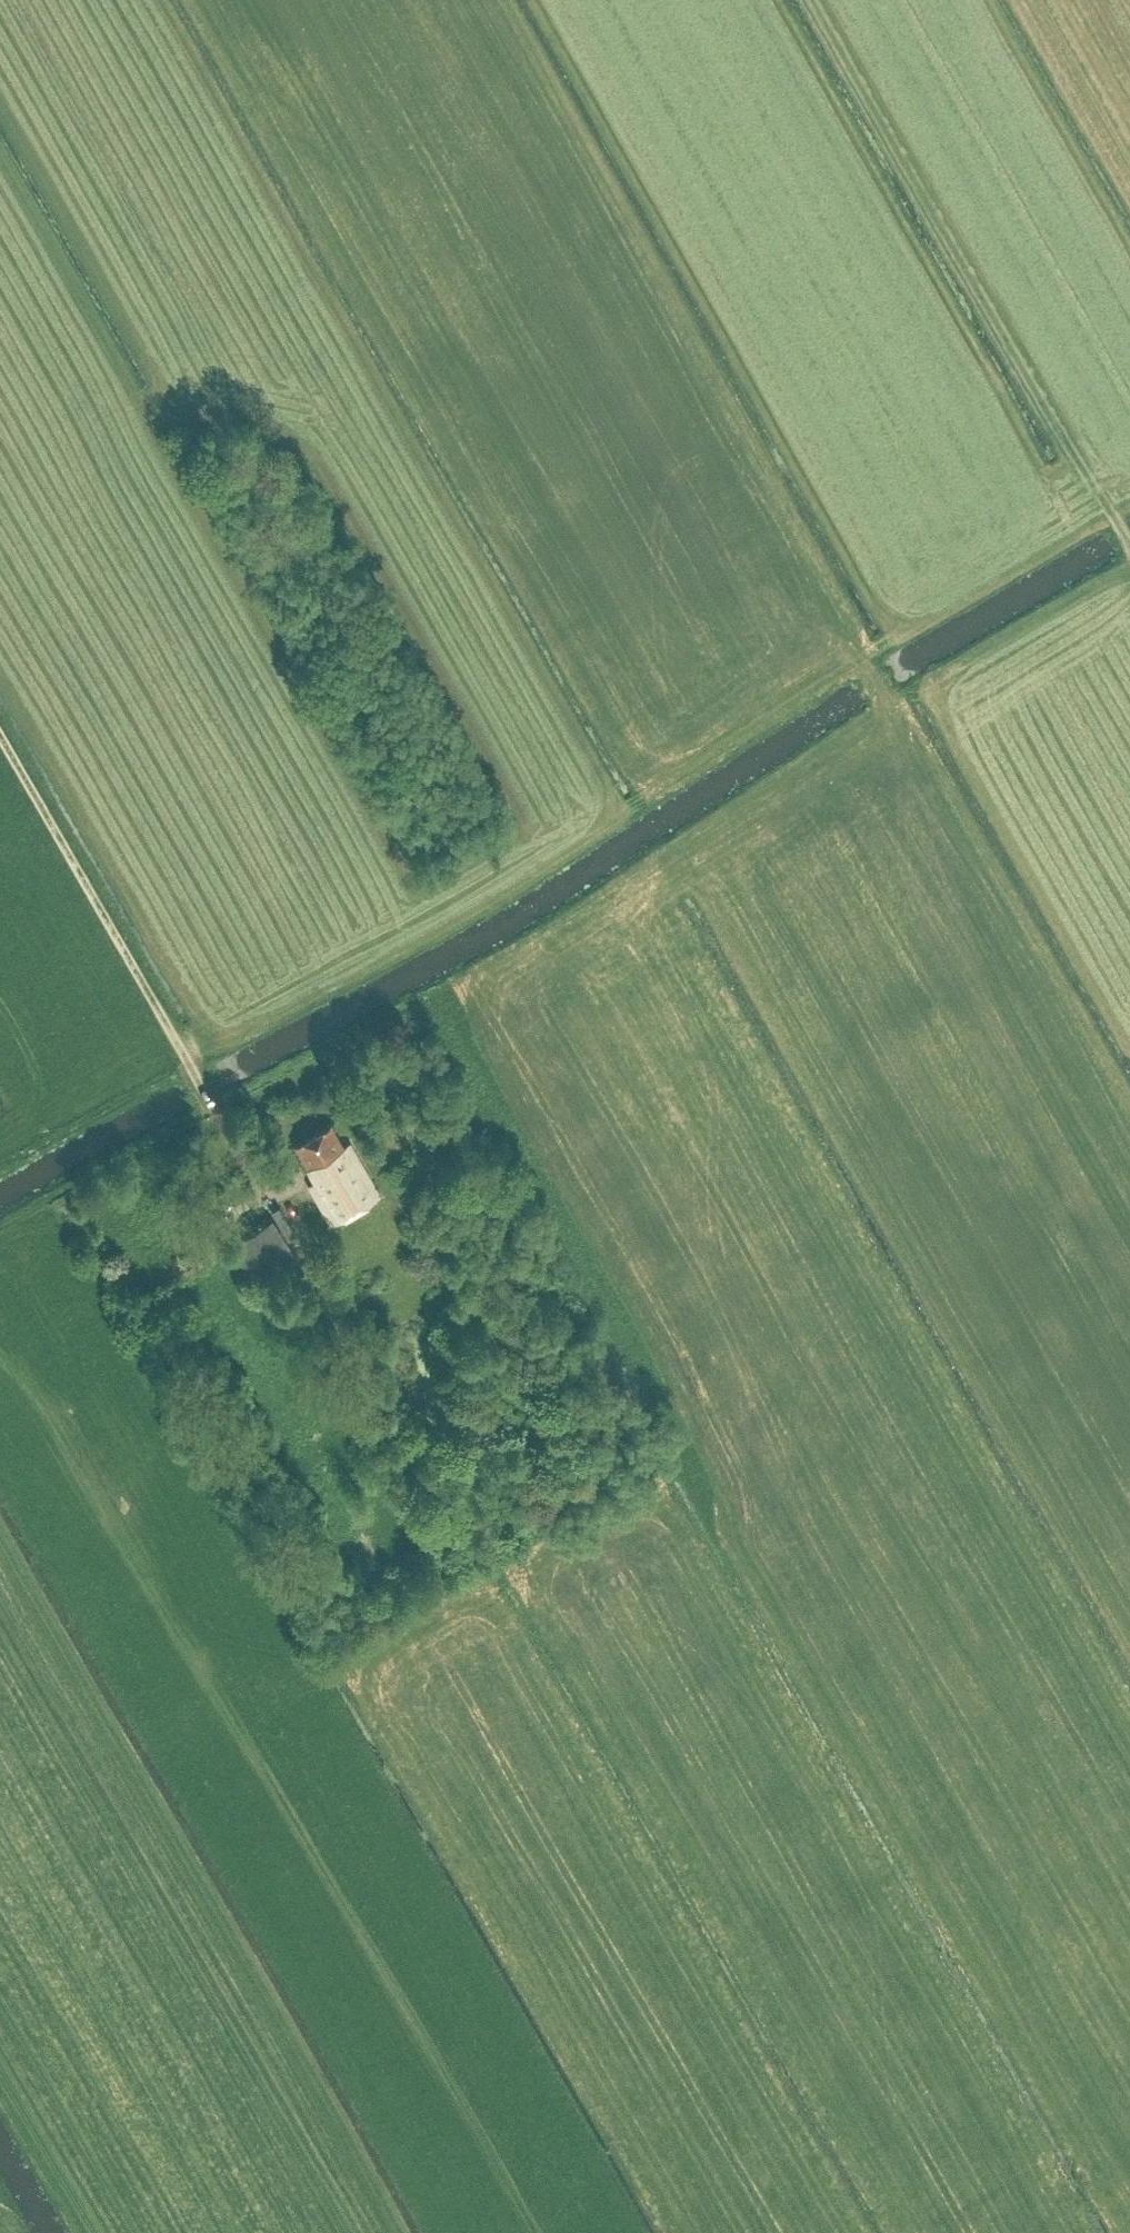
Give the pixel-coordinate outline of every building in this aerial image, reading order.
[(332,1222),(380,1194),(349,1141),(343,1145),(330,1123),(295,1144),(316,1179),(309,1183),(332,1222)] [(246,1259),(264,1257),(262,1240),(294,1236),(291,1208),(241,1213),(246,1259)]
